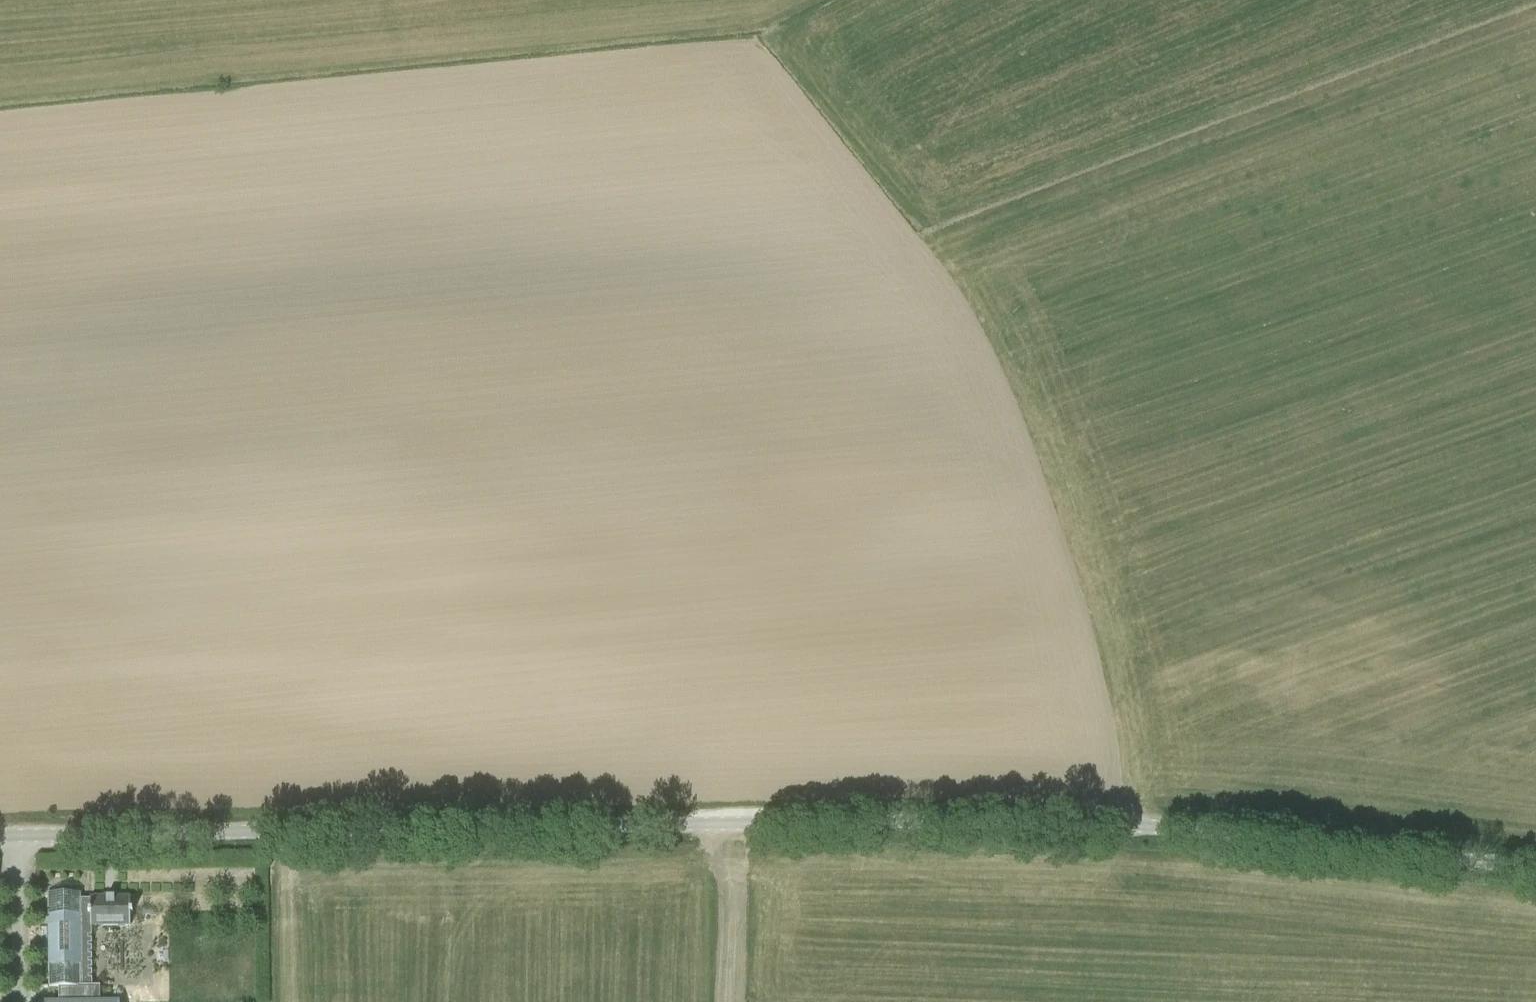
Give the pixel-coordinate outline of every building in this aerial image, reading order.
[(100,986),(93,986),(92,926),(131,926),(131,913),(133,914),(133,909),(131,909),(131,897),(90,897),(90,899),(80,899),(80,893),(48,894),(49,915),(48,915),(49,988),(58,988),(59,1001),(100,1001),(100,986)]
